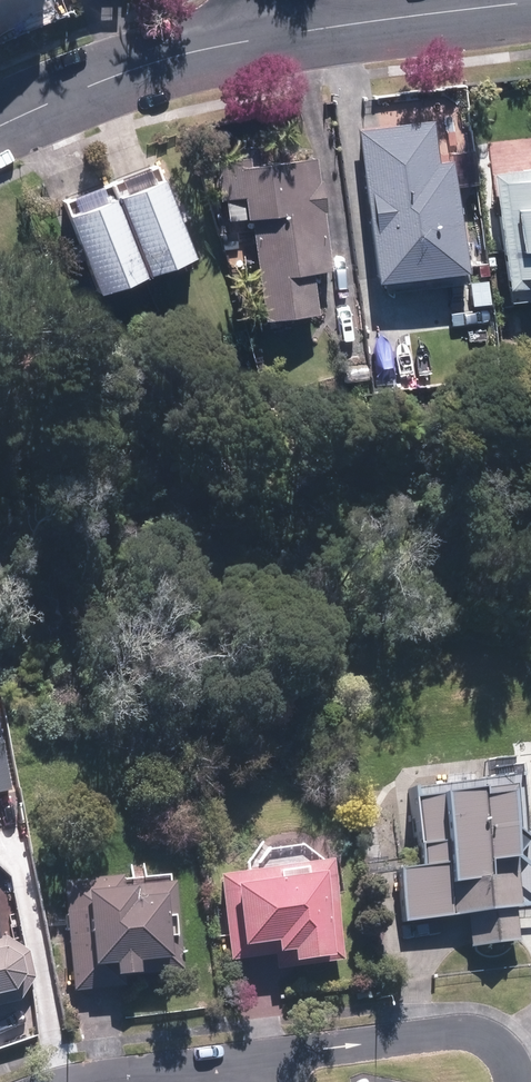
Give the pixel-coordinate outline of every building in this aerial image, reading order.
[(450,112),(359,124),(379,277),(470,265),(450,112)] [(489,147),(507,296),(530,294),(530,142),(489,147)] [(331,272),(317,159),(264,166),(262,146),(240,149),(242,168),(217,171),(223,221),(252,218),(265,322),(324,315),(319,274),(331,272)] [(111,181),(155,273),(200,251),(156,160),(111,181)] [(155,273),(111,181),(62,205),(106,297),(155,273)] [(18,784),(6,724),(0,725),(0,787),(18,784)] [(530,926),(530,832),(522,753),(484,757),(486,772),(435,777),(436,786),(411,788),(420,867),(395,870),(401,921),(471,913),(475,948),(522,942),(520,927),(530,926)] [(223,874),(234,961),(295,954),(296,964),(346,957),(334,860),(321,861),(320,859),(318,858),(316,856),(314,854),(313,853),(310,852),(308,850),(306,849),(304,848),(302,848),(299,847),(297,846),(294,846),(292,846),(290,846),(287,846),(285,846),(282,846),(280,847),(278,847),(275,848),(273,849),(271,850),(268,851),(266,852),(264,853),(262,855),(261,856),(259,858),(257,860),(256,862),(254,864),(253,866),(252,868),(250,870),(223,874)] [(96,968),(119,967),(119,976),(144,975),(143,960),(182,959),(179,874),(67,878),(71,994),(97,993),(96,968)] [(30,947),(14,935),(0,937),(0,1010),(22,1006),(37,982),(30,947)]
